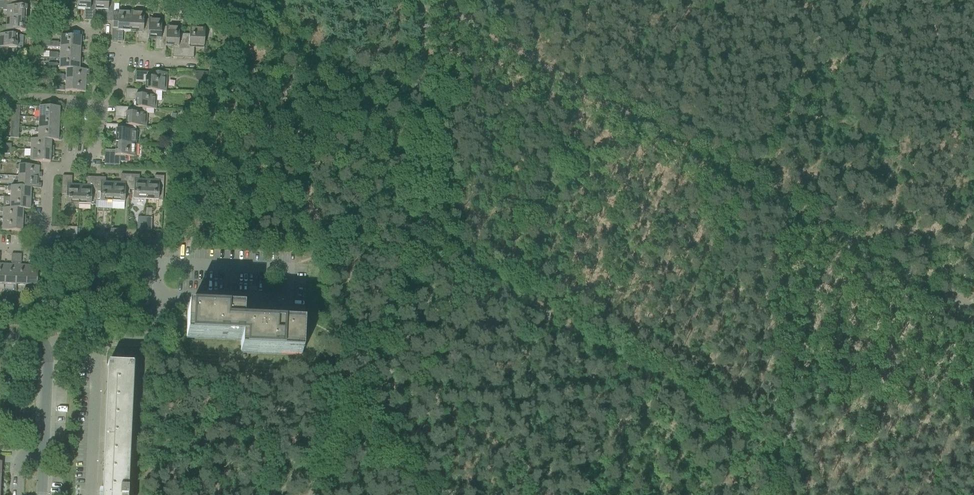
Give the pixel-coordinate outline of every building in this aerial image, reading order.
[(77,10),(85,10),(84,21),(95,21),(95,11),(95,0),(77,0),(77,10)] [(95,11),(103,11),(102,21),(112,22),(113,22),(113,12),(114,0),(95,0),(95,11)] [(2,9),(2,11),(7,11),(7,18),(26,19),(26,7),(25,7),(26,3),(18,3),(18,2),(0,1),(0,9),(2,9)] [(113,22),(112,22),(111,42),(122,42),(123,32),(130,32),(131,11),(118,11),(118,12),(113,12),(113,22)] [(144,12),(131,11),(130,32),(138,32),(137,43),(148,43),(148,39),(149,20),(148,20),(143,20),(144,12)] [(7,18),(6,26),(2,26),(2,28),(0,28),(0,35),(16,36),(16,35),(16,32),(25,32),(26,19),(7,18)] [(148,18),(148,20),(149,20),(148,39),(156,40),(155,50),(166,51),(166,47),(166,27),(161,27),(162,19),(148,18)] [(166,26),(166,27),(166,47),(173,47),(173,58),(183,58),(184,34),(179,34),(179,26),(166,26)] [(184,34),(183,58),(193,59),(194,48),(204,48),(205,28),(190,27),(189,35),(184,34)] [(0,64),(1,52),(7,53),(7,48),(16,48),(17,36),(16,35),(16,36),(0,35),(0,64)] [(80,49),(80,48),(80,42),(83,42),(84,37),(60,36),(60,43),(58,43),(58,42),(49,42),(49,47),(60,48),(80,49)] [(80,49),(60,48),(60,54),(57,54),(57,53),(49,53),(49,58),(60,58),(80,59),(80,53),(83,53),(83,48),(80,48),(80,49)] [(80,59),(60,58),(59,65),(57,65),(57,64),(49,64),(48,69),(66,70),(66,69),(79,70),(79,64),(82,64),(83,59),(80,59)] [(66,69),(66,70),(66,76),(63,76),(63,75),(55,75),(55,80),(65,80),(86,81),(86,75),(89,75),(89,70),(79,70),(66,69)] [(167,73),(135,72),(135,83),(145,83),(145,90),(145,91),(155,91),(166,92),(167,73)] [(65,80),(65,87),(63,87),(63,86),(54,85),(54,91),(85,92),(85,86),(88,86),(89,81),(86,81),(65,80)] [(145,91),(145,90),(125,90),(125,100),(135,101),(135,108),(146,109),(156,109),(156,96),(155,96),(155,91),(145,91)] [(11,106),(11,117),(19,117),(20,107),(11,106)] [(36,118),(59,119),(62,119),(62,115),(59,115),(59,108),(36,107),(36,111),(39,111),(39,118),(36,118)] [(135,108),(115,107),(115,118),(126,118),(125,126),(136,126),(136,127),(146,127),(147,114),(145,114),(146,109),(135,108)] [(11,117),(10,128),(19,128),(19,117),(11,117)] [(35,128),(35,129),(58,130),(61,130),(62,125),(59,125),(59,119),(36,118),(36,122),(39,122),(38,129),(35,128)] [(125,126),(106,125),(105,135),(116,136),(115,143),(136,144),(137,132),(135,132),(136,127),(136,126),(125,126)] [(19,128),(10,128),(10,138),(18,139),(19,128)] [(58,130),(35,129),(35,133),(38,133),(38,139),(61,141),(61,136),(58,136),(58,130)] [(61,141),(38,139),(28,139),(28,144),(31,144),(30,150),(54,151),(54,147),(51,147),(51,141),(61,141)] [(136,144),(115,143),(115,151),(104,151),(104,161),(128,162),(128,157),(136,157),(136,144)] [(54,151),(30,150),(30,157),(27,157),(27,161),(50,162),(50,156),(53,156),(54,151)] [(15,177),(38,178),(41,178),(41,173),(39,173),(39,167),(16,166),(15,170),(18,170),(18,176),(15,176),(15,177)] [(113,183),(112,202),(124,203),(125,194),(129,194),(130,190),(129,190),(130,175),(121,175),(120,183),(113,183)] [(139,176),(130,175),(129,190),(130,190),(134,190),(133,199),(146,200),(147,180),(139,180),(139,176)] [(78,205),(79,186),(71,185),(72,177),(62,176),(61,195),(66,195),(66,204),(78,205)] [(154,181),(147,180),(146,200),(163,200),(164,177),(154,176),(154,181)] [(8,187),(31,188),(41,189),(41,184),(38,184),(38,178),(15,177),(15,180),(18,180),(18,187),(8,187)] [(79,186),(78,205),(95,206),(95,201),(95,196),(96,196),(96,193),(95,193),(96,178),(87,177),(87,186),(79,186)] [(105,178),(96,178),(95,193),(96,193),(96,196),(95,196),(95,201),(112,202),(113,183),(105,183),(105,178)] [(7,197),(7,198),(33,199),(33,195),(30,194),(31,188),(8,187),(8,191),(11,191),(10,198),(7,197)] [(7,198),(7,202),(10,202),(10,208),(0,208),(33,210),(33,205),(30,205),(30,199),(33,199),(7,198)] [(0,208),(0,212),(3,212),(2,219),(25,220),(26,216),(23,216),(23,210),(33,210),(0,208)] [(2,219),(2,226),(0,226),(0,230),(22,231),(22,225),(25,225),(25,220),(2,219)] [(5,265),(4,285),(15,285),(16,254),(12,254),(11,263),(12,263),(11,265),(5,265)] [(21,255),(16,254),(15,285),(26,286),(26,266),(20,265),(21,263),(21,255)] [(26,266),(26,286),(37,286),(38,255),(33,255),(33,264),(33,266),(26,266)] [(242,326),(242,324),(243,314),(242,314),(221,313),(221,311),(222,311),(222,307),(221,307),(221,309),(203,308),(194,308),(194,310),(188,309),(186,337),(187,337),(241,340),(242,326)] [(242,326),(241,340),(240,352),(241,352),(301,355),(301,354),(302,354),(303,329),(302,329),(275,328),(275,326),(276,326),(276,322),(275,322),(275,324),(257,323),(248,323),(248,325),(242,324),(242,326)] [(133,367),(133,366),(107,365),(107,366),(111,366),(105,489),(101,489),(101,494),(127,494),(133,367)]
